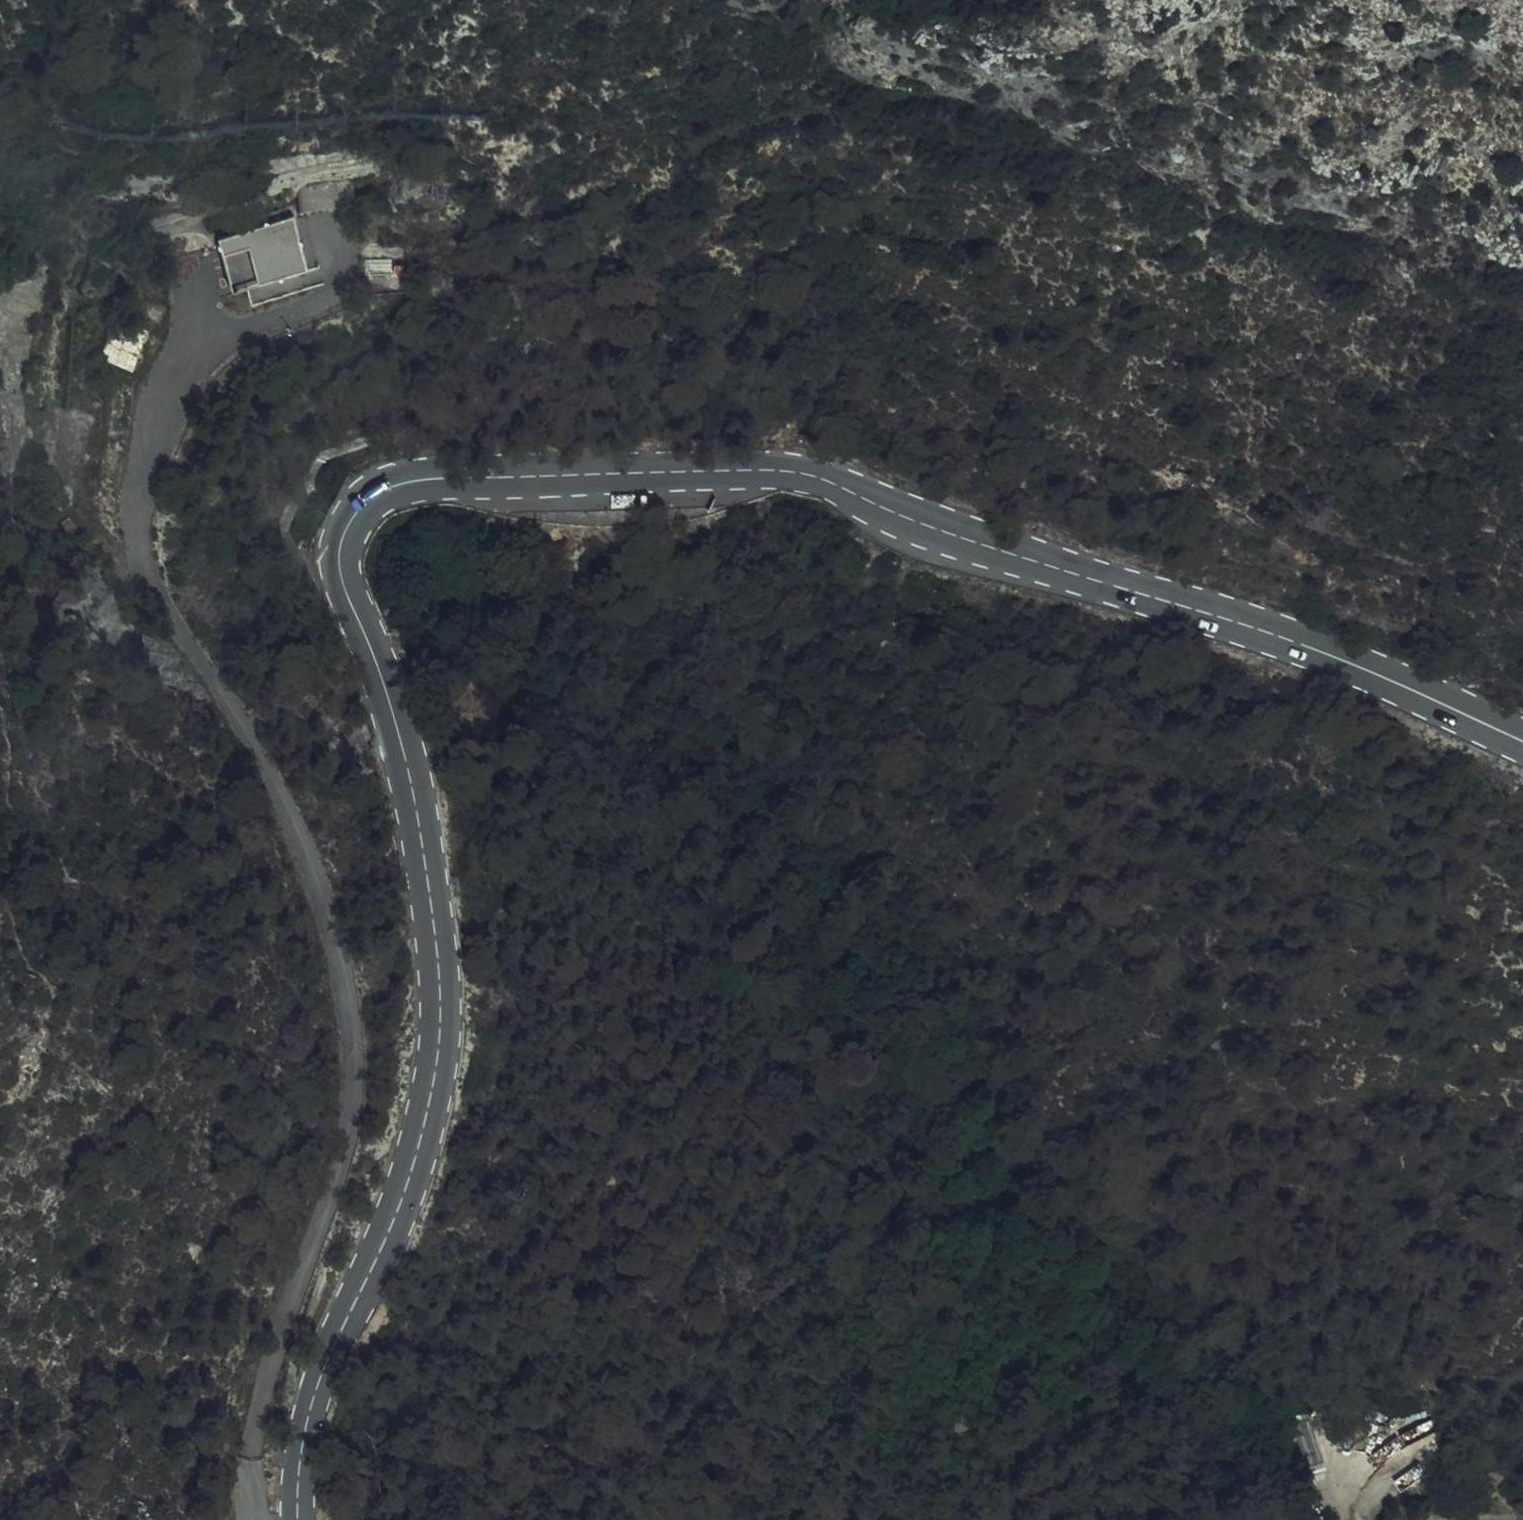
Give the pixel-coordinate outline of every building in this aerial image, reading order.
[(210,238),(227,289),(301,265),(285,214),(210,238)] [(143,330),(110,319),(96,362),(129,373),(143,330)]
